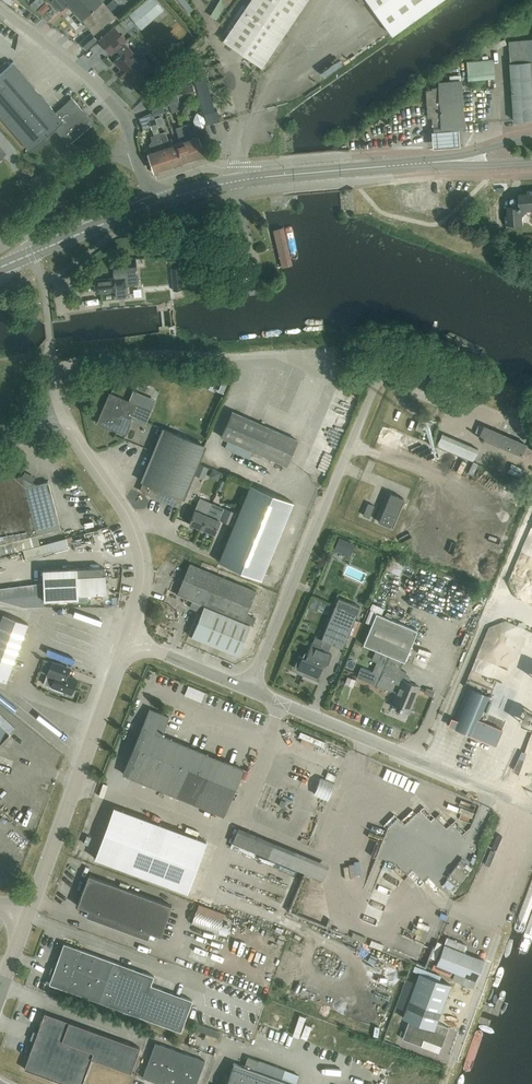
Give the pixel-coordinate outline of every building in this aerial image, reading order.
[(85,25),(86,24),(95,34),(114,17),(100,0),(63,0),(85,25)] [(155,0),(146,0),(129,15),(141,29),(164,10),(155,0)] [(223,40),(261,67),(307,0),(250,0),(223,40)] [(391,35),(439,0),(366,0),(391,35)] [(125,41),(119,34),(104,47),(110,54),(118,47),(123,53),(114,61),(132,82),(141,74),(144,77),(154,69),(144,58),(139,62),(128,49),(122,43),(125,41)] [(508,41),(510,63),(514,121),(531,120),(531,39),(508,41)] [(497,60),(470,61),(471,81),(497,80),(497,60)] [(12,62),(0,73),(0,118),(29,151),(54,129),(68,146),(94,123),(71,98),(55,112),(12,62)] [(258,77),(262,69),(254,65),(251,73),(258,77)] [(456,82),(455,76),(444,77),(445,83),(438,84),(438,87),(431,88),(431,89),(425,90),(427,118),(431,118),(432,127),(442,127),(442,126),(463,124),(460,82),(456,82)] [(181,162),(192,158),(181,126),(179,120),(185,118),(179,100),(194,93),(192,83),(175,88),(167,94),(168,96),(162,98),(166,107),(173,105),(181,126),(175,128),(180,142),(175,144),(181,162)] [(152,112),(163,108),(161,102),(159,100),(150,106),(152,112)] [(159,134),(152,112),(139,117),(143,129),(151,127),(154,135),(150,137),(152,141),(149,145),(151,152),(147,154),(153,171),(170,166),(159,134)] [(181,126),(192,158),(203,154),(197,137),(192,138),(187,124),(181,126)] [(159,134),(170,166),(181,162),(175,144),(170,146),(165,132),(159,134)] [(459,133),(431,135),(432,143),(433,152),(460,149),(460,141),(459,133)] [(522,194),(519,194),(519,197),(513,198),(512,198),(511,199),(511,200),(511,201),(511,206),(508,207),(508,210),(508,215),(506,215),(506,227),(519,226),(519,224),(524,223),(523,214),(528,208),(531,208),(531,191),(527,191),(527,194),(522,194)] [(285,225),(272,228),(280,269),(293,266),(285,225)] [(126,287),(125,277),(114,278),(94,280),(95,292),(115,290),(115,288),(126,287)] [(162,367),(162,374),(170,375),(170,368),(162,367)] [(129,402),(109,394),(97,423),(117,432),(121,422),(128,424),(137,404),(129,401),(129,402)] [(297,440),(232,411),(220,437),(286,465),(297,440)] [(425,421),(419,419),(415,429),(421,431),(425,421)] [(526,445),(482,427),(478,437),(479,438),(479,439),(482,440),(482,439),(521,456),(526,445)] [(204,446),(163,429),(142,481),(143,482),(140,491),(178,507),(182,498),(204,446)] [(478,449),(441,434),(436,446),(472,461),(478,449)] [(208,467),(198,463),(194,474),(204,478),(208,467)] [(21,476),(0,481),(0,544),(60,528),(48,482),(36,485),(21,476)] [(212,504),(201,528),(214,534),(219,520),(233,526),(218,562),(260,579),(293,502),(250,485),(238,514),(212,504)] [(403,498),(390,493),(378,521),(391,527),(403,498)] [(201,528),(212,504),(199,498),(195,510),(194,510),(189,523),(201,528)] [(374,506),(368,503),(363,515),(369,518),(374,506)] [(401,575),(408,563),(398,558),(391,570),(401,575)] [(197,613),(200,614),(191,636),(237,655),(250,625),(252,626),(255,618),(246,614),(256,591),(189,564),(176,594),(192,600),(189,607),(198,611),(197,613)] [(103,575),(103,567),(43,570),(44,594),(23,595),(23,606),(44,605),(44,599),(76,598),(76,594),(104,593),(104,575),(103,575)] [(360,607),(338,598),(321,639),(314,637),(312,643),(311,643),(305,658),(302,657),(297,669),(318,678),(324,662),(327,663),(331,654),(327,653),(331,644),(342,648),(348,634),(354,637),(360,622),(354,620),(360,607)] [(417,631),(377,613),(363,644),(389,655),(380,675),(361,667),(357,677),(376,685),(396,694),(392,703),(399,706),(398,708),(408,712),(419,687),(402,680),(406,672),(399,669),(403,661),(404,662),(417,631)] [(2,614),(0,621),(0,680),(6,682),(27,624),(2,614)] [(65,667),(51,662),(43,683),(51,686),(50,687),(71,694),(76,679),(63,674),(65,667)] [(190,687),(188,697),(205,701),(207,691),(190,687)] [(488,696),(469,687),(455,720),(451,718),(448,724),(472,734),(488,696)] [(168,717),(150,709),(122,774),(223,815),(242,769),(161,735),(168,717)] [(8,734),(0,726),(0,743),(8,734)] [(328,779),(338,781),(339,774),(329,773),(328,779)] [(403,787),(407,777),(402,775),(398,785),(403,787)] [(334,784),(320,778),(313,795),(327,801),(334,784)] [(206,841),(113,807),(94,858),(187,892),(206,841)] [(328,865),(238,828),(233,842),(323,879),(328,865)] [(470,871),(460,862),(447,878),(457,886),(470,871)] [(171,906),(88,875),(77,906),(160,936),(171,906)] [(224,925),(228,914),(201,904),(194,924),(229,936),(232,928),(224,925)] [(154,976),(63,943),(49,984),(98,1001),(180,1031),(191,1001),(150,986),(154,976)] [(484,960),(443,944),(435,964),(476,980),(484,960)] [(448,1027),(436,1023),(451,984),(419,973),(403,1017),(409,1020),(402,1038),(421,1045),(423,1039),(442,1046),(448,1027)] [(91,1058),(130,1073),(139,1047),(44,1013),(24,1069),(66,1083),(81,1083),(88,1066),(91,1058)] [(143,1075),(165,1083),(196,1083),(205,1061),(156,1042),(143,1075)] [(247,1056),(243,1067),(233,1063),(225,1083),(291,1083),(254,1071),(258,1060),(247,1056)] [(340,1072),(345,1074),(349,1061),(344,1060),(340,1072)]
